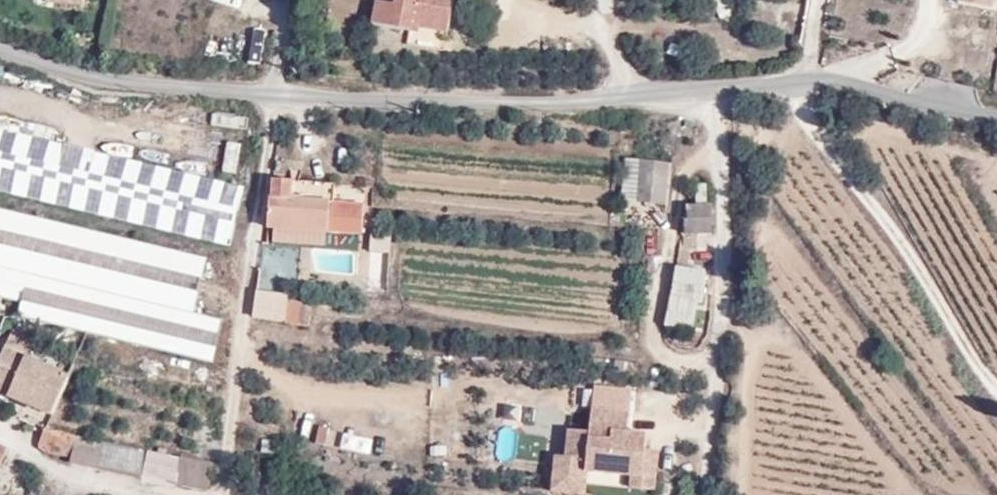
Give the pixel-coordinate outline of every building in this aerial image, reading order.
[(394,4),(375,0),(372,24),(412,31),(412,27),(449,33),(454,0),(395,0),(394,4)] [(955,2),(993,10),(995,0),(956,0),(955,2)] [(90,150),(0,130),(0,192),(228,243),(241,179),(91,148),(90,150)] [(667,165),(622,161),(618,204),(663,209),(667,165)] [(274,201),(272,232),(370,237),(372,207),(338,205),(339,187),(277,184),(276,202),(274,201)] [(16,305),(14,315),(210,362),(221,315),(191,308),(202,253),(0,207),(0,301),(16,305)] [(688,209),(687,235),(703,239),(714,241),(715,210),(688,209)] [(388,242),(379,242),(378,252),(387,254),(388,242)] [(297,274),(297,247),(283,246),(283,274),(297,274)] [(671,299),(705,303),(709,270),(675,266),(671,299)] [(306,326),(311,299),(257,290),(252,317),(306,326)] [(17,355),(24,338),(3,329),(0,336),(0,348),(17,355)] [(53,418),(68,378),(17,355),(0,348),(0,394),(53,418)] [(639,423),(639,403),(602,403),(601,426),(580,425),(580,452),(602,453),(602,466),(646,467),(646,479),(670,479),(670,457),(658,457),(658,440),(658,424),(639,423)] [(180,483),(184,460),(88,438),(48,428),(39,451),(72,461),(77,447),(85,449),(82,462),(180,483)] [(434,434),(433,450),(449,452),(450,436),(434,434)] [(180,483),(212,491),(218,459),(90,436),(88,438),(184,460),(180,483)] [(658,457),(670,457),(670,440),(658,440),(658,457)] [(9,452),(0,448),(0,473),(9,452)] [(602,466),(602,453),(580,452),(569,452),(568,488),(601,489),(601,478),(646,479),(646,467),(602,466)]
